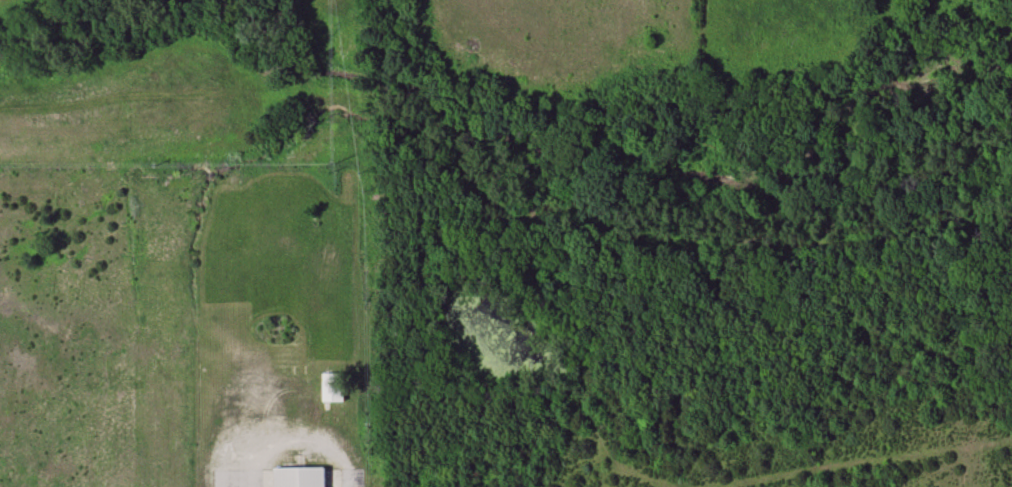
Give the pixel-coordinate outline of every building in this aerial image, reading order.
[(322,403),(344,403),(344,374),(322,374),(322,403)] [(325,468),(273,468),(273,486),(325,486),(325,468)]
